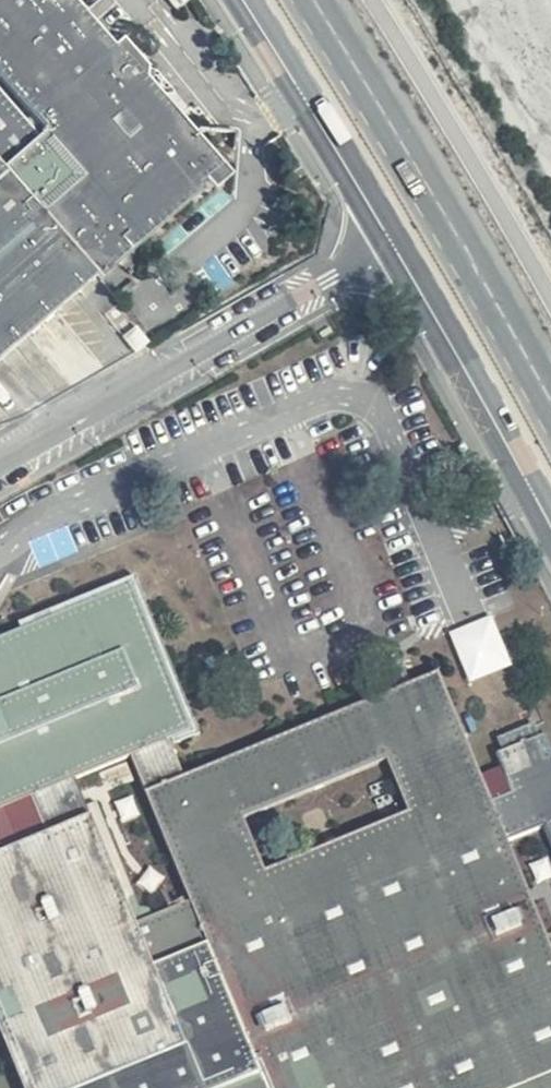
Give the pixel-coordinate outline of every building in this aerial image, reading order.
[(234,182),(121,40),(115,49),(74,0),(0,0),(0,368),(234,182)] [(547,749),(536,753),(532,741),(501,755),(505,767),(498,770),(507,793),(485,802),(440,676),(360,709),(187,781),(170,741),(194,732),(135,582),(0,640),(0,1039),(20,1087),(550,1087),(550,758),(547,749)] [(452,630),(471,680),(514,664),(494,613),(452,630)]
